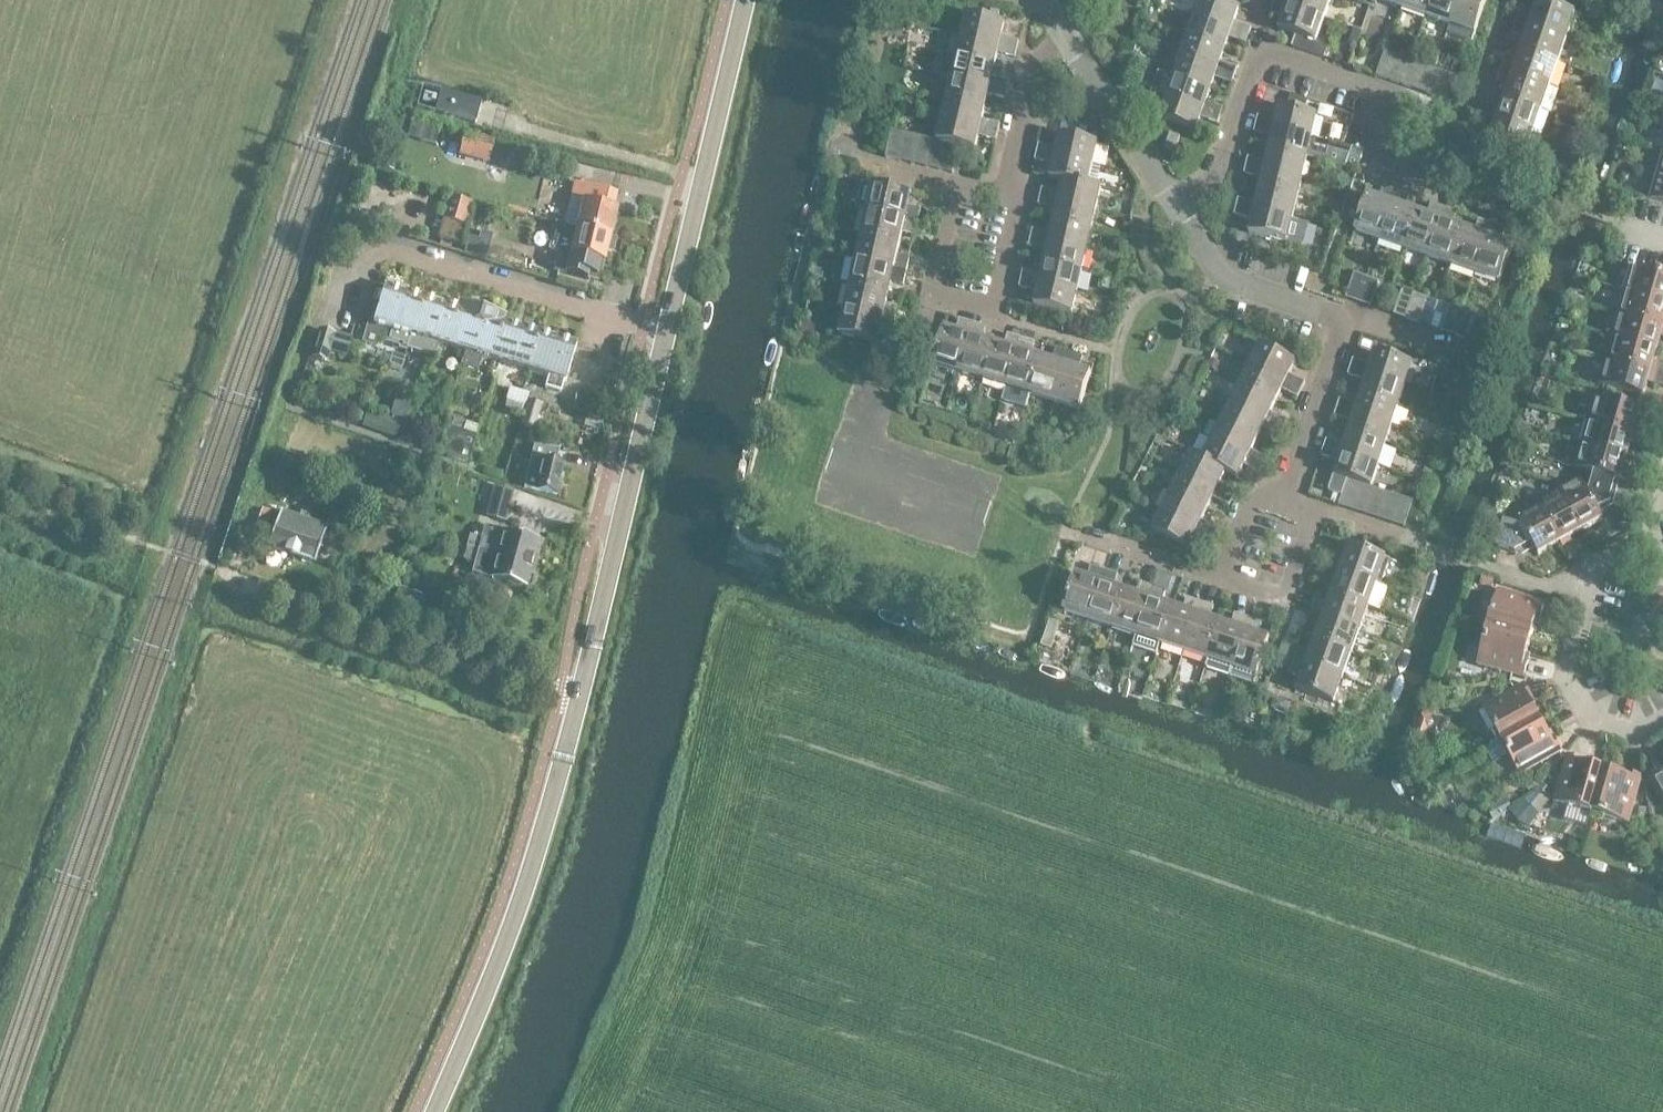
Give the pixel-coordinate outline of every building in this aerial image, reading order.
[(1196,18),(1250,37),(1253,29),(1235,23),(1240,9),(1213,0),(1202,0),(1196,18)] [(1276,1),(1325,18),(1331,0),(1276,0),(1276,1)] [(1367,34),(1379,38),(1391,5),(1403,9),(1406,0),(1379,0),(1367,34)] [(1403,9),(1427,18),(1433,0),(1406,0),(1403,9)] [(1427,18),(1451,26),(1460,0),(1433,0),(1427,18)] [(1451,26),(1477,35),(1489,0),(1460,0),(1451,26)] [(1276,1),(1271,14),(1284,19),(1280,31),(1298,37),(1294,48),(1325,59),(1330,46),(1317,42),(1325,18),(1276,1)] [(1523,8),(1519,22),(1567,39),(1576,15),(1539,2),(1536,13),(1523,8)] [(967,15),(962,37),(1018,50),(1020,41),(1003,37),(1006,24),(967,15)] [(1196,18),(1189,38),(1225,51),(1230,38),(1248,44),(1250,37),(1196,18)] [(1526,39),(1523,49),(1559,61),(1567,39),(1519,22),(1514,35),(1526,39)] [(962,37),(957,58),(996,67),(999,55),(1016,59),(1018,50),(962,37)] [(1189,38),(1182,58),(1236,77),(1239,69),(1221,63),(1225,51),(1189,38)] [(1507,55),(1502,69),(1551,85),(1559,61),(1523,49),(1519,59),(1507,55)] [(1385,52),(1376,76),(1388,80),(1396,56),(1385,52)] [(945,55),(940,75),(953,78),(953,79),(1008,92),(1010,83),(993,79),(996,67),(957,58),(945,55)] [(1396,56),(1388,80),(1400,85),(1409,60),(1396,56)] [(1182,58),(1174,78),(1211,91),(1215,79),(1233,85),(1236,77),(1182,58)] [(1409,60),(1400,85),(1412,89),(1421,64),(1409,60)] [(1421,64),(1412,89),(1424,93),(1433,69),(1421,64)] [(1433,69),(1424,93),(1437,98),(1445,73),(1433,69)] [(1509,87),(1506,97),(1542,109),(1551,85),(1502,69),(1497,83),(1509,87)] [(1159,73),(1152,93),(1167,99),(1222,118),(1225,109),(1207,103),(1211,91),(1174,78),(1159,73)] [(1445,73),(1437,98),(1451,102),(1459,78),(1445,73)] [(953,79),(948,100),(986,109),(989,97),(1006,101),(1008,92),(953,79)] [(436,112),(436,113),(476,124),(477,123),(482,103),(481,102),(442,91),(441,92),(436,112)] [(1490,104),(1486,115),(1534,132),(1542,109),(1506,97),(1502,108),(1490,104)] [(1167,99),(1160,120),(1197,133),(1201,120),(1219,126),(1222,118),(1167,99)] [(948,100),(943,120),(998,133),(1000,125),(983,121),(986,109),(948,100)] [(1259,117),(1257,125),(1312,139),(1317,116),(1279,107),(1276,121),(1259,117)] [(1534,132),(1486,115),(1481,131),(1492,135),(1488,147),(1524,159),(1534,132)] [(998,133),(943,120),(938,141),(947,144),(961,147),(976,150),(979,137),(997,141),(998,133)] [(1257,125),(1255,133),(1272,137),(1269,150),(1307,159),(1312,139),(1257,125)] [(906,134),(893,131),(886,158),(900,162),(906,134)] [(494,141),(464,133),(458,155),(489,162),(494,141)] [(920,137),(906,134),(900,162),(914,165),(920,137)] [(1039,145),(1037,153),(1093,166),(1098,144),(1060,135),(1057,149),(1039,145)] [(1171,135),(1166,150),(1176,154),(1181,138),(1171,135)] [(934,141),(920,137),(914,165),(927,168),(934,141)] [(947,144),(934,141),(927,168),(941,171),(947,144)] [(961,147),(947,144),(941,171),(955,174),(961,147)] [(1364,151),(1353,147),(1346,167),(1358,171),(1364,151)] [(1249,158),(1247,166),(1302,180),(1307,159),(1269,150),(1266,162),(1249,158)] [(1037,153),(1036,160),(1053,165),(1050,178),(1064,181),(1064,180),(1089,186),(1089,184),(1093,166),(1037,153)] [(1619,164),(1629,167),(1631,161),(1621,158),(1619,164)] [(1247,166),(1245,175),(1262,178),(1259,191),(1298,200),(1302,180),(1247,166)] [(1651,199),(1662,202),(1662,177),(1658,175),(1651,199)] [(1043,189),(1041,197),(1097,210),(1097,209),(1100,196),(1102,187),(1089,184),(1089,186),(1064,180),(1064,181),(1063,186),(1061,193),(1043,189)] [(863,183),(857,208),(869,211),(919,223),(922,213),(922,210),(910,207),(913,194),(878,186),(875,185),(863,183)] [(575,184),(565,225),(611,237),(618,211),(614,210),(617,195),(575,184)] [(1136,187),(1128,185),(1127,192),(1134,194),(1136,187)] [(1396,192),(1383,187),(1379,199),(1368,195),(1355,233),(1378,241),(1396,192)] [(1239,200),(1237,208),(1293,221),(1298,200),(1259,191),(1256,203),(1239,200)] [(1410,197),(1396,192),(1378,241),(1403,250),(1417,212),(1406,209),(1410,197)] [(1041,197),(1039,205),(1057,209),(1054,222),(1092,231),(1097,210),(1041,197)] [(471,203),(450,198),(439,237),(461,244),(471,203)] [(1427,216),(1417,212),(1403,250),(1426,258),(1444,208),(1431,204),(1427,216)] [(1237,208),(1235,216),(1252,220),(1249,234),(1303,247),(1308,225),(1293,221),(1237,208)] [(1458,213),(1444,208),(1426,258),(1451,266),(1464,229),(1454,225),(1458,213)] [(869,211),(863,235),(901,244),(903,233),(916,236),(919,223),(869,211)] [(1476,233),(1464,229),(1451,266),(1475,274),(1492,225),(1480,221),(1476,233)] [(1033,230),(1031,239),(1087,252),(1092,231),(1054,222),(1051,235),(1033,230)] [(556,223),(549,250),(558,252),(553,271),(566,274),(566,275),(587,280),(588,275),(597,277),(598,271),(598,270),(600,262),(604,263),(607,251),(614,253),(617,240),(611,238),(611,237),(565,225),(556,223)] [(1505,229),(1492,225),(1475,274),(1501,283),(1514,246),(1501,241),(1505,229)] [(863,235),(857,260),(907,272),(911,258),(898,255),(901,244),(863,235)] [(1031,239),(1029,247),(1048,252),(1045,264),(1082,272),(1087,252),(1031,239)] [(488,244),(470,240),(467,253),(485,257),(488,244)] [(840,256),(820,251),(818,258),(839,262),(840,256)] [(857,260),(851,285),(889,294),(891,283),(904,286),(907,272),(857,260)] [(1024,271),(1022,280),(1077,293),(1082,272),(1045,264),(1042,276),(1024,271)] [(1625,292),(1662,302),(1662,276),(1632,267),(1625,292)] [(1354,274),(1346,298),(1357,302),(1366,278),(1354,274)] [(1366,278),(1357,302),(1371,307),(1380,283),(1366,278)] [(1022,280),(1020,288),(1038,292),(1035,306),(1072,315),(1077,293),(1022,280)] [(851,285),(846,310),(896,321),(899,308),(886,305),(889,294),(851,285)] [(368,331),(364,342),(376,346),(379,337),(382,327),(392,330),(389,340),(403,344),(402,347),(407,348),(407,349),(408,350),(423,298),(385,286),(374,324),(371,323),(370,322),(368,331)] [(1402,291),(1394,315),(1419,324),(1427,299),(1402,291)] [(1618,315),(1662,327),(1662,302),(1625,292),(1618,315)] [(423,298),(408,350),(433,357),(437,344),(432,342),(438,324),(452,328),(458,309),(458,308),(423,298)] [(437,344),(466,353),(468,353),(471,343),(473,343),(483,311),(460,304),(458,308),(458,309),(452,328),(438,324),(432,342),(437,344)] [(1451,307),(1442,332),(1454,336),(1462,311),(1451,307)] [(896,321),(846,310),(839,335),(877,344),(880,332),(893,335),(896,321)] [(466,353),(462,366),(478,371),(482,357),(492,360),(504,323),(505,323),(505,322),(506,318),(483,311),(473,343),(471,343),(468,353),(466,353)] [(1462,311),(1454,336),(1466,340),(1475,315),(1462,311)] [(1612,338),(1657,350),(1661,338),(1662,338),(1662,327),(1618,315),(1612,338)] [(973,324),(960,320),(956,332),(944,328),(932,366),(958,374),(973,324)] [(504,323),(492,360),(528,371),(540,333),(505,322),(505,323),(504,323)] [(815,325),(801,322),(798,335),(812,338),(815,325)] [(973,324),(958,374),(982,381),(993,343),(982,340),(986,328),(973,324)] [(351,338),(318,329),(311,358),(327,362),(330,352),(346,356),(351,338)] [(540,333),(528,371),(549,378),(545,389),(561,394),(565,382),(566,383),(578,345),(540,333)] [(993,343),(982,381),(1006,389),(1021,339),(1008,334),(1004,347),(993,343)] [(1612,362),(1662,377),(1662,366),(1653,363),(1657,350),(1612,338),(1611,339),(1618,341),(1612,362)] [(1035,343),(1021,339),(1006,389),(1030,396),(1042,359),(1031,355),(1035,343)] [(1262,344),(1252,364),(1303,390),(1307,383),(1290,375),(1297,362),(1262,344)] [(1042,359),(1030,396),(1055,404),(1070,354),(1056,349),(1052,362),(1042,359)] [(1355,360),(1352,367),(1406,386),(1413,365),(1377,353),(1373,366),(1355,360)] [(1070,354),(1055,404),(1080,411),(1091,374),(1080,370),(1084,358),(1070,354)] [(1211,359),(1208,367),(1217,371),(1221,364),(1211,359)] [(1597,384),(1644,397),(1648,384),(1662,388),(1662,377),(1612,362),(1604,360),(1597,384)] [(1252,364),(1242,383),(1277,401),(1283,390),(1299,398),(1303,390),(1252,364)] [(1352,367),(1349,375),(1367,381),(1363,394),(1400,406),(1406,386),(1352,367)] [(447,412),(456,385),(442,380),(433,408),(447,412)] [(1242,383),(1233,402),(1284,428),(1287,422),(1271,413),(1277,401),(1242,383)] [(520,403),(521,400),(523,393),(524,393),(524,392),(510,388),(506,400),(507,401),(505,409),(519,413),(521,406),(520,403)] [(1341,400),(1339,408),(1393,426),(1400,406),(1363,394),(1359,406),(1341,400)] [(363,427),(363,428),(396,439),(399,431),(401,431),(411,400),(397,395),(390,415),(393,416),(391,420),(368,412),(363,427)] [(1595,397),(1588,421),(1654,440),(1657,430),(1636,424),(1640,410),(1595,397)] [(542,404),(528,400),(520,428),(534,432),(542,404)] [(1233,402),(1223,421),(1258,439),(1263,428),(1280,437),(1284,428),(1233,402)] [(1339,408),(1336,416),(1354,422),(1350,435),(1386,447),(1393,426),(1339,408)] [(452,428),(445,453),(468,461),(479,426),(455,419),(452,428)] [(1223,421),(1213,440),(1265,466),(1269,459),(1252,451),(1258,439),(1223,421)] [(1588,421),(1581,444),(1626,457),(1630,445),(1651,450),(1654,440),(1588,421)] [(1328,441),(1325,449),(1379,467),(1386,447),(1350,435),(1346,447),(1328,441)] [(1213,440),(1204,459),(1238,477),(1244,466),(1261,475),(1265,466),(1213,440)] [(1626,457),(1581,444),(1574,468),(1594,474),(1594,473),(1620,480),(1640,486),(1643,476),(1623,470),(1626,457)] [(534,447),(524,489),(557,497),(564,466),(557,464),(560,453),(534,447)] [(1325,449),(1322,457),(1339,463),(1329,492),(1343,497),(1349,480),(1362,484),(1372,488),(1379,467),(1325,449)] [(1192,453),(1182,472),(1233,498),(1237,491),(1221,483),(1226,473),(1237,479),(1238,477),(1204,459),(1192,453)] [(520,472),(506,468),(502,484),(517,488),(520,472)] [(1182,472),(1172,492),(1208,510),(1214,498),(1229,506),(1233,498),(1182,472)] [(1580,479),(1558,491),(1581,532),(1603,520),(1597,509),(1614,499),(1620,480),(1594,473),(1594,474),(1590,487),(1584,485),(1580,479)] [(302,501),(315,506),(317,500),(324,502),(330,485),(304,476),(298,493),(296,500),(301,502),(302,501)] [(1362,484),(1349,480),(1343,497),(1340,506),(1353,511),(1362,484)] [(1372,488),(1362,484),(1353,511),(1366,515),(1375,488),(1372,488)] [(500,487),(492,518),(505,521),(513,491),(500,487)] [(1388,493),(1375,488),(1366,515),(1379,519),(1388,493)] [(1558,491),(1537,502),(1560,543),(1571,562),(1580,556),(1570,538),(1581,532),(1558,491)] [(1172,492),(1163,511),(1214,536),(1218,530),(1202,522),(1208,510),(1172,492)] [(1401,497),(1388,493),(1379,519),(1392,524),(1401,497)] [(1414,502),(1401,497),(1392,524),(1405,528),(1414,502)] [(1560,543),(1537,502),(1536,503),(1539,508),(1519,519),(1517,526),(1504,523),(1497,549),(1515,554),(1532,545),(1538,556),(1560,543)] [(271,512),(261,509),(256,524),(266,527),(271,512)] [(276,529),(269,547),(285,553),(285,555),(292,557),(299,559),(300,558),(315,563),(328,527),(310,521),(312,516),(302,512),(300,518),(282,511),(279,519),(271,516),(267,526),(276,529)] [(1163,511),(1153,530),(1188,548),(1194,537),(1210,545),(1214,536),(1163,511)] [(480,539),(477,550),(479,551),(533,566),(539,542),(504,533),(489,529),(486,540),(480,539)] [(469,536),(464,559),(475,561),(477,550),(480,539),(469,536)] [(1332,552),(1327,566),(1376,583),(1382,585),(1391,560),(1348,544),(1344,557),(1332,552)] [(473,561),(470,574),(492,580),(527,589),(533,566),(479,551),(476,562),(473,561)] [(1075,574),(1063,611),(1088,619),(1105,570),(1091,566),(1087,578),(1075,574)] [(1334,584),(1331,594),(1367,607),(1376,583),(1327,566),(1322,579),(1334,584)] [(1105,570),(1088,619),(1112,627),(1125,590),(1114,587),(1118,575),(1105,570)] [(1125,590),(1112,627),(1136,635),(1153,586),(1139,582),(1135,593),(1125,590)] [(1136,635),(1133,646),(1157,654),(1161,643),(1173,606),(1162,602),(1166,591),(1153,586),(1136,635)] [(424,596),(400,588),(392,612),(416,620),(424,596)] [(1498,590),(1488,628),(1530,640),(1536,619),(1540,620),(1545,604),(1498,590)] [(1367,607),(1331,594),(1327,605),(1314,600),(1310,613),(1359,630),(1367,607)] [(1173,606),(1161,643),(1184,651),(1200,602),(1187,597),(1183,609),(1173,606)] [(1200,602),(1184,651),(1208,659),(1220,621),(1209,618),(1213,606),(1200,602)] [(1220,621),(1208,659),(1205,668),(1229,676),(1249,618),(1235,613),(1231,625),(1220,621)] [(1317,631),(1314,641),(1350,654),(1359,630),(1310,613),(1305,627),(1317,631)] [(1249,618),(1229,676),(1255,684),(1270,637),(1258,633),(1262,622),(1249,618)] [(1050,621),(1041,648),(1052,651),(1061,625),(1050,621)] [(1530,640),(1488,628),(1477,665),(1524,678),(1528,662),(1525,661),(1530,640)] [(1298,647),(1293,661),(1342,678),(1350,654),(1314,641),(1310,652),(1298,647)] [(1293,661),(1288,674),(1300,678),(1296,689),(1333,702),(1336,695),(1342,678),(1293,661)] [(1272,676),(1268,688),(1274,691),(1278,678),(1272,676)] [(1482,708),(1501,742),(1540,720),(1529,701),(1533,699),(1525,685),(1482,708)] [(1275,699),(1272,709),(1288,714),(1291,704),(1275,699)] [(1425,710),(1421,720),(1416,718),(1409,736),(1424,740),(1429,728),(1436,731),(1437,726),(1430,724),(1433,713),(1425,710)] [(1540,720),(1501,742),(1520,775),(1562,752),(1554,737),(1551,739),(1540,720)] [(1556,782),(1552,799),(1555,800),(1554,803),(1592,813),(1604,771),(1583,765),(1584,761),(1568,756),(1560,783),(1556,782)] [(1649,777),(1662,802),(1662,769),(1649,777)] [(1604,771),(1592,813),(1628,824),(1642,777),(1626,773),(1625,777),(1604,771)] [(1510,809),(1505,800),(1490,808),(1495,816),(1510,809)] [(1528,803),(1516,811),(1524,823),(1531,819),(1533,810),(1528,803)]
